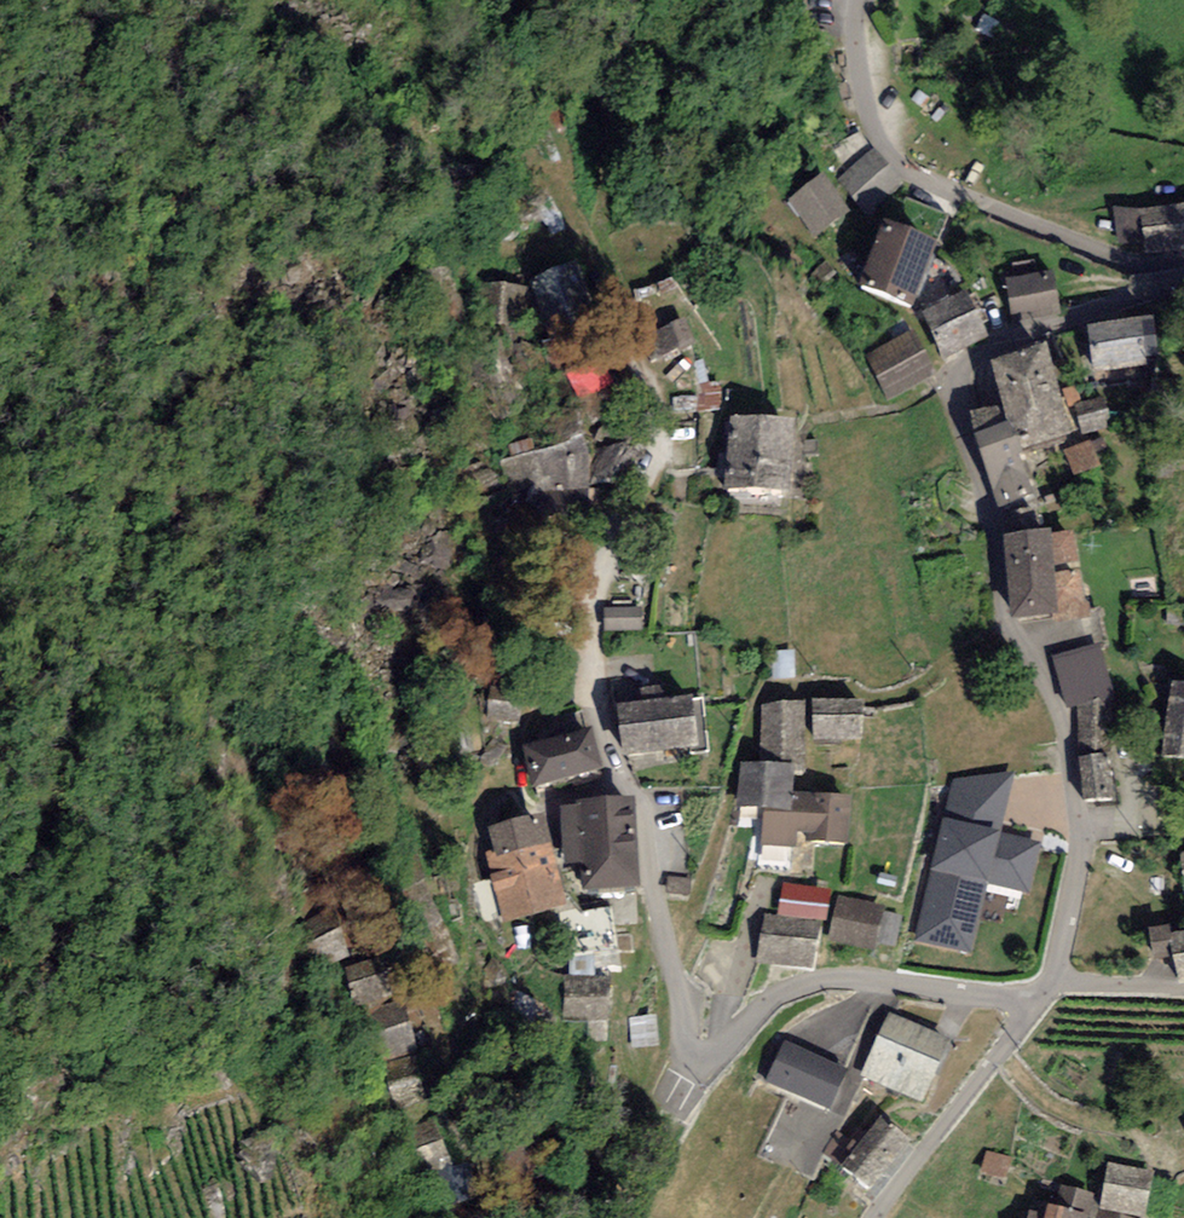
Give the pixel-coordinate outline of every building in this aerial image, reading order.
[(876,149),(843,178),(862,200),(896,172),(876,149)] [(851,215),(825,177),(786,203),(813,241),(851,215)] [(1119,209),(1120,242),(1149,241),(1149,247),(1183,246),(1183,206),(1119,209)] [(936,253),(884,231),(858,293),(911,315),(936,253)] [(576,268),(531,283),(547,331),(592,316),(576,268)] [(1053,275),(1005,281),(1010,323),(1058,316),(1053,275)] [(525,328),(528,291),(476,287),(473,323),(525,328)] [(967,292),(924,310),(944,360),(988,341),(967,292)] [(694,346),(683,322),(648,338),(658,361),(694,346)] [(1152,322),(1088,333),(1096,379),(1160,368),(1152,322)] [(913,333),(868,357),(891,402),(937,378),(913,333)] [(576,335),(538,342),(545,372),(582,364),(576,335)] [(1046,349),(989,369),(1011,430),(977,442),(1001,510),(1041,496),(1027,456),(1077,439),(1046,349)] [(611,387),(600,363),(566,378),(577,402),(611,387)] [(797,428),(730,423),(724,494),(791,499),(797,428)] [(588,490),(583,440),(519,458),(531,526),(580,519),(588,490)] [(1076,537),(1007,546),(1018,623),(1087,614),(1076,537)] [(642,609),(603,609),(603,631),(642,632),(642,609)] [(1100,647),(1055,659),(1070,711),(1114,699),(1100,647)] [(1175,689),(1172,757),(1183,758),(1183,690),(1175,689)] [(519,726),(523,695),(487,691),(484,722),(519,726)] [(699,750),(692,701),(618,712),(625,761),(699,750)] [(753,768),(740,769),(737,810),(757,812),(753,873),(791,876),(794,836),(804,837),(804,843),(840,846),(843,806),(789,803),(792,772),(802,773),(807,703),(762,707),(753,768)] [(863,708),(815,703),(812,741),(859,745),(863,708)] [(1079,712),(1079,752),(1108,751),(1107,712),(1079,712)] [(594,734),(522,751),(532,793),(604,776),(594,734)] [(1110,759),(1080,761),(1084,805),(1114,803),(1110,759)] [(640,894),(634,802),(574,806),(579,897),(640,894)] [(1004,820),(946,806),(914,942),(972,956),(988,887),(1030,897),(1042,845),(1001,835),(1004,820)] [(479,839),(504,927),(566,910),(541,822),(479,839)] [(831,893),(783,886),(779,917),(763,914),(755,965),(813,973),(820,925),(826,926),(831,893)] [(886,908),(838,897),(828,941),(876,952),(886,908)] [(622,969),(612,913),(567,921),(577,977),(622,969)] [(296,927),(310,972),(348,961),(334,915),(296,927)] [(1168,941),(1177,984),(1183,982),(1183,938),(1168,941)] [(387,958),(342,967),(351,1007),(396,998),(387,958)] [(611,981),(565,976),(560,1037),(605,1041),(611,981)] [(382,1061),(417,1053),(407,1007),(371,1015),(382,1061)] [(950,1042),(887,1015),(860,1078),(922,1105),(950,1042)] [(848,1074),(784,1045),(766,1085),(829,1114),(848,1074)] [(452,1164),(437,1117),(401,1128),(416,1175),(452,1164)] [(911,1148),(880,1123),(836,1175),(867,1200),(911,1148)] [(1012,1160),(986,1152),(979,1174),(1005,1181),(1012,1160)] [(470,1165),(438,1173),(446,1208),(479,1200),(470,1165)] [(1107,1166),(1098,1211),(1135,1217),(1144,1217),(1152,1175),(1107,1166)] [(1028,1213),(1026,1217),(1087,1217),(1092,1197),(1056,1188),(1051,1210),(1045,1208),(1043,1217),(1028,1213)]
